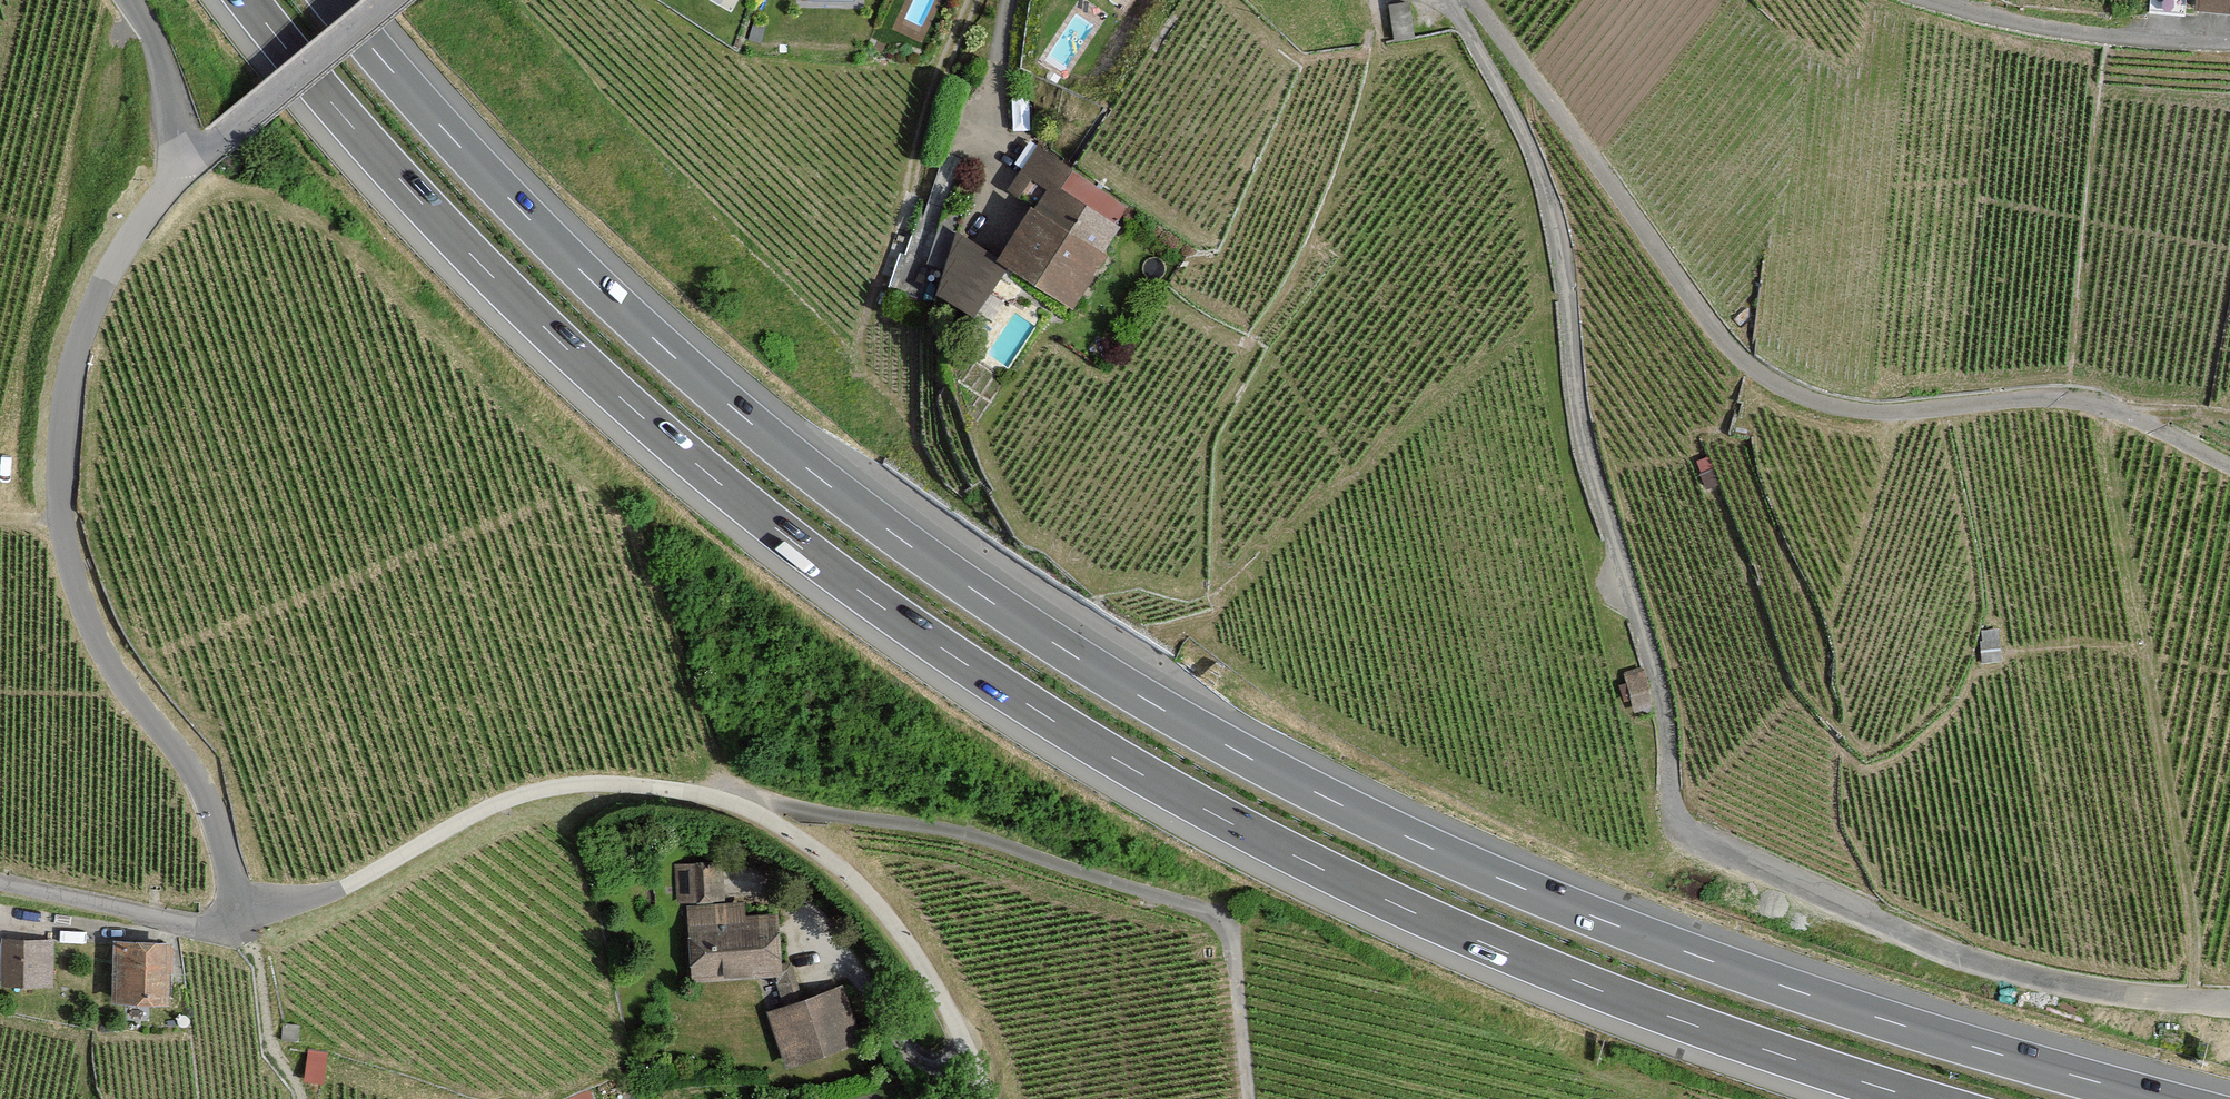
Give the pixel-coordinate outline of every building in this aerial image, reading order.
[(2191,12),(2229,15),(2229,0),(2192,0),(2191,12)] [(1409,4),(1387,7),(1392,39),(1414,36),(1409,4)] [(767,28),(754,23),(748,41),(761,46),(767,28)] [(1039,153),(1013,192),(1039,209),(1008,256),(1067,295),(1123,209),(1039,153)] [(947,265),(955,236),(961,215),(941,209),(927,259),(947,265)] [(1005,268),(955,236),(947,265),(936,294),(973,317),(1005,268)] [(1646,666),(1627,670),(1635,709),(1654,705),(1646,666)] [(719,864),(677,864),(677,899),(719,899),(719,864)] [(689,977),(778,972),(775,914),(742,916),(741,903),(685,906),(689,977)] [(0,939),(1,944),(0,944),(0,974),(3,974),(3,987),(55,986),(54,938),(0,939)] [(175,942),(118,940),(116,1003),(173,1005),(175,942)] [(843,978),(762,1003),(779,1057),(860,1032),(843,978)] [(302,1027),(286,1024),(283,1039),(300,1042),(302,1027)] [(330,1053),(312,1051),(307,1080),(325,1083),(330,1053)]
